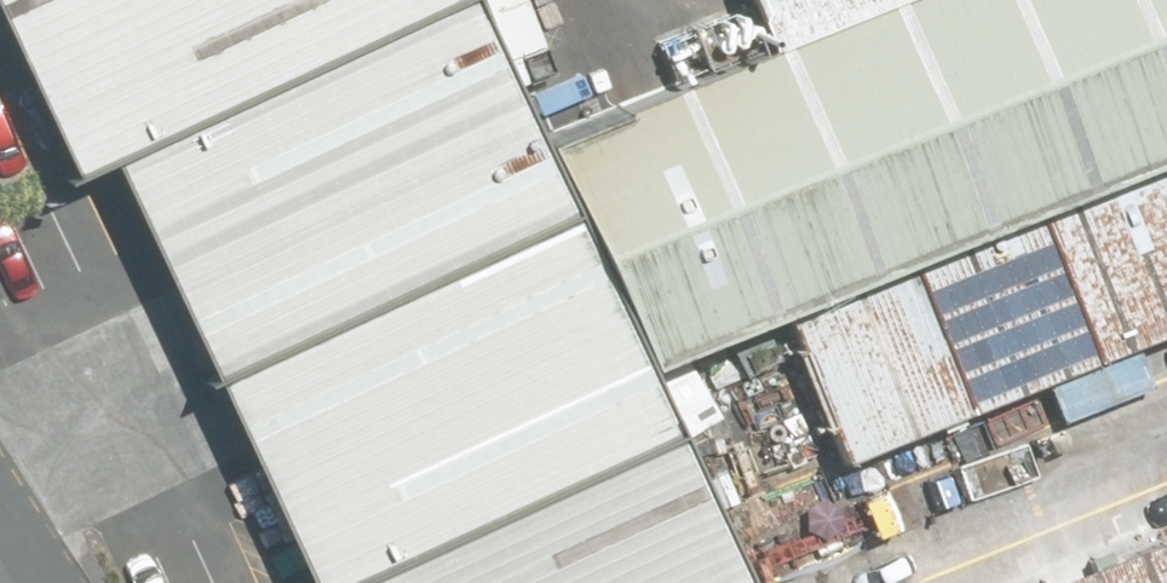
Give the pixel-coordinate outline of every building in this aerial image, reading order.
[(93,152),(126,136),(417,0),(22,0),(93,152)] [(507,0),(417,0),(126,136),(204,300),(228,351),(593,180),(572,137),(507,0)] [(681,370),(787,327),(1166,170),(1166,0),(904,0),(778,52),(572,137),(593,180),(681,370)] [(904,0),(756,0),(778,52),(904,0)] [(787,327),(847,469),(1166,338),(1166,170),(787,327)] [(681,370),(593,180),(228,351),(258,414),(334,574),(375,555),(697,404),(681,370)] [(375,555),(389,582),(779,582),(697,404),(375,555)] [(1057,582),(1166,582),(1166,538),(1057,582)]
